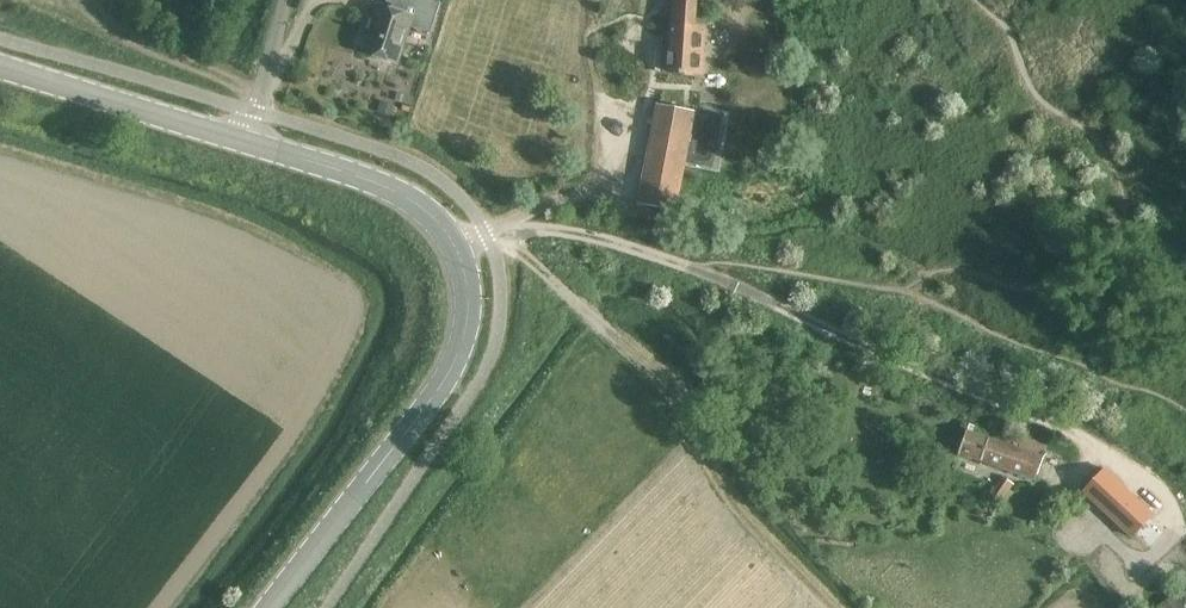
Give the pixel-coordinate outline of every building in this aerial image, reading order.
[(409,26),(427,32),(425,35),(429,36),(440,3),(431,0),(389,0),(388,2),(396,5),(395,10),(378,5),(363,53),(397,64),(409,26)] [(671,53),(667,53),(664,55),(664,67),(666,70),(670,70),(669,72),(704,74),(707,28),(696,27),(698,0),(674,0),(671,53)] [(673,224),(698,95),(661,88),(636,217),(673,224)] [(1034,479),(1042,456),(965,430),(958,453),(1034,479)] [(1152,514),(1104,469),(1082,492),(1131,537),(1152,514)] [(990,493),(1001,500),(1013,482),(1002,475),(990,493)] [(1172,591),(1154,606),(1156,607),(1185,607),(1185,593),(1181,588),(1174,594),(1172,591)]
